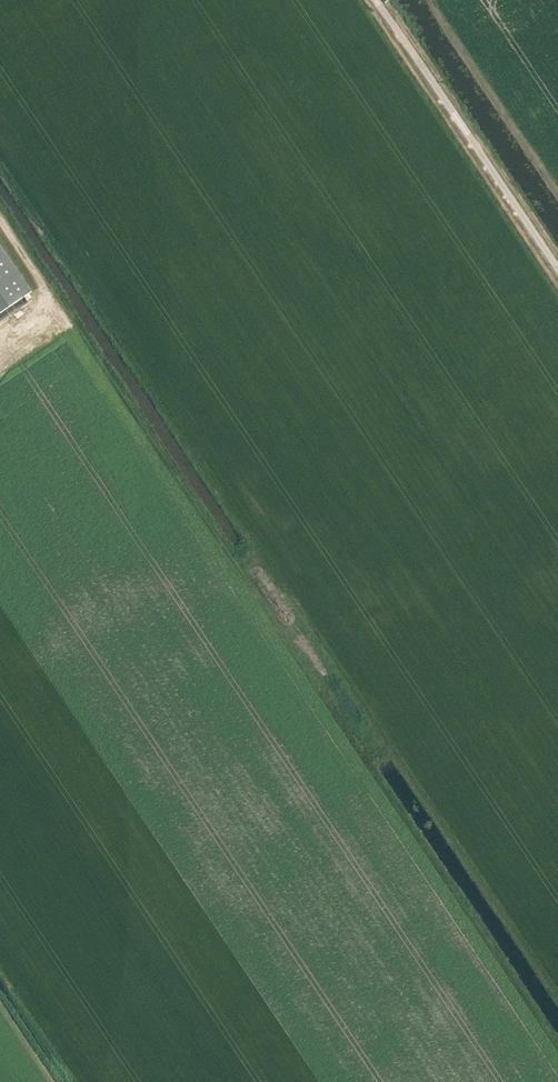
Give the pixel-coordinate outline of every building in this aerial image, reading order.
[(26,301),(23,297),(29,293),(30,292),(0,248),(0,319),(26,301)]
